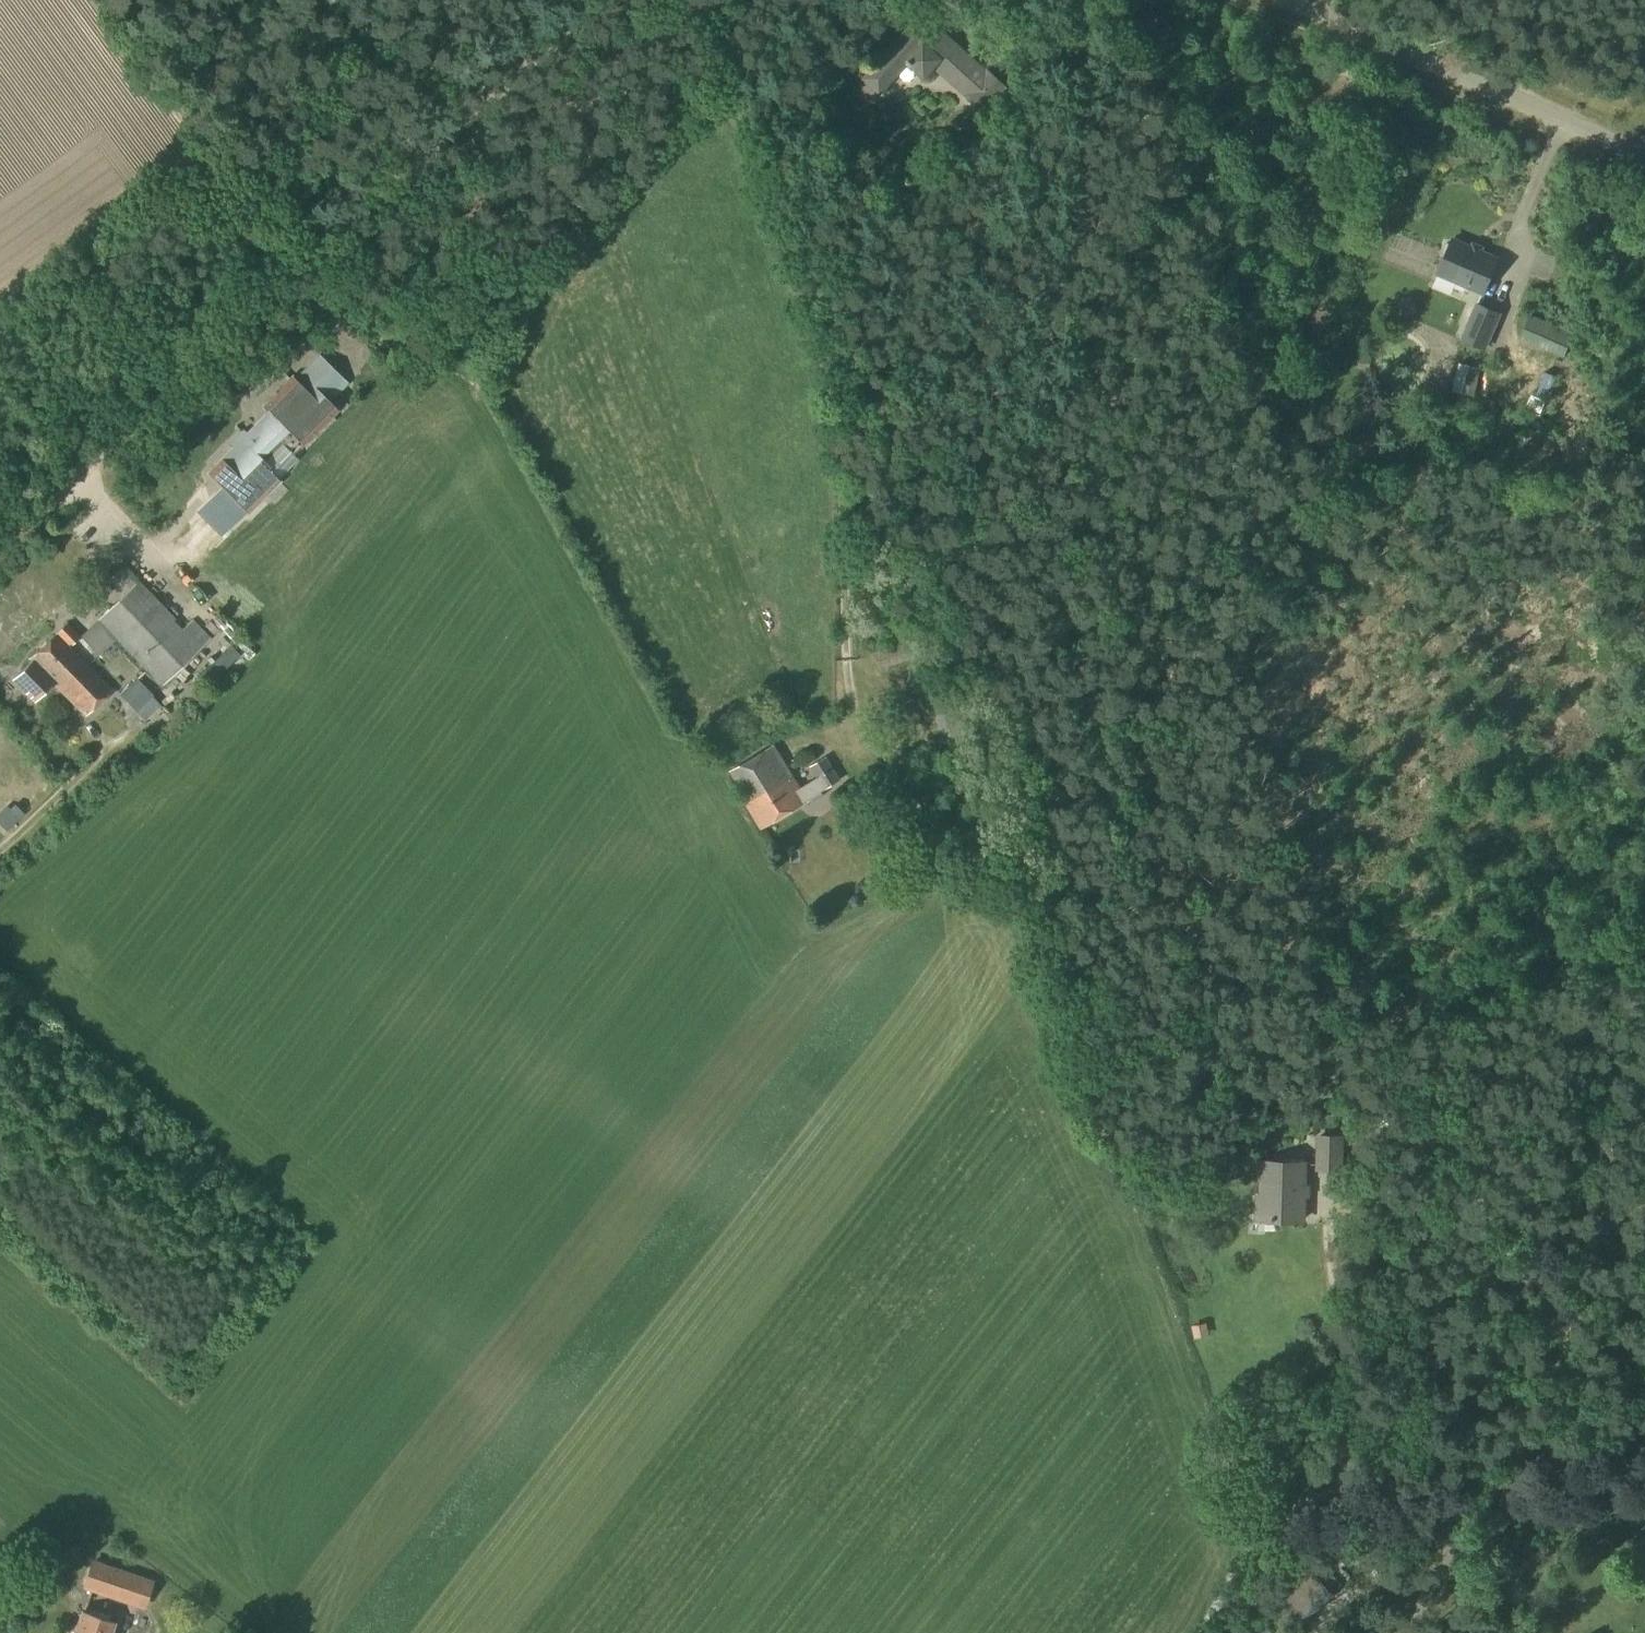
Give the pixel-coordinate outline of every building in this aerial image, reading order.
[(986,112),(1008,88),(987,69),(986,71),(922,14),(864,78),(880,93),(909,61),(925,75),(940,59),(971,87),(965,93),(986,112)] [(885,121),(927,81),(912,64),(869,104),(885,121)] [(1482,293),(1497,258),(1452,239),(1437,274),(1482,293)] [(1486,351),(1501,314),(1475,303),(1460,340),(1486,351)] [(1565,358),(1575,333),(1530,314),(1519,339),(1565,358)] [(215,470),(226,481),(214,492),(215,493),(195,512),(218,535),(238,515),(242,520),(281,480),(278,476),(298,457),(292,451),(315,428),(337,407),(330,400),(347,382),(322,357),(285,393),(282,390),(274,397),(277,400),(268,409),(272,413),(248,436),(245,433),(233,445),(237,448),(215,470)] [(1474,395),(1478,381),(1480,369),(1459,363),(1453,390),(1474,395)] [(1530,396),(1526,407),(1541,413),(1545,402),(1530,396)] [(124,594),(99,618),(117,638),(112,643),(140,673),(155,690),(201,647),(183,629),(137,581),(136,583),(124,594)] [(66,623),(57,632),(30,659),(32,661),(13,679),(35,701),(53,683),(86,715),(112,689),(70,646),(79,637),(66,623)] [(152,697),(135,678),(119,693),(136,712),(152,697)] [(152,705),(127,731),(138,742),(163,716),(152,705)] [(773,745),(730,771),(749,801),(746,803),(761,828),(807,800),(824,790),(817,777),(799,788),(773,745)] [(825,790),(841,780),(827,756),(810,766),(817,777),(824,790),(825,790)] [(783,863),(791,863),(791,850),(783,851),(783,863)] [(1340,1169),(1341,1137),(1319,1137),(1318,1168),(1340,1169)] [(1303,1220),(1304,1163),(1262,1162),(1260,1218),(1303,1220)] [(1207,1353),(1219,1353),(1219,1338),(1206,1338),(1207,1353)] [(145,1609),(154,1580),(91,1559),(81,1589),(145,1609)] [(114,1622),(82,1611),(75,1632),(110,1632),(114,1622)]
